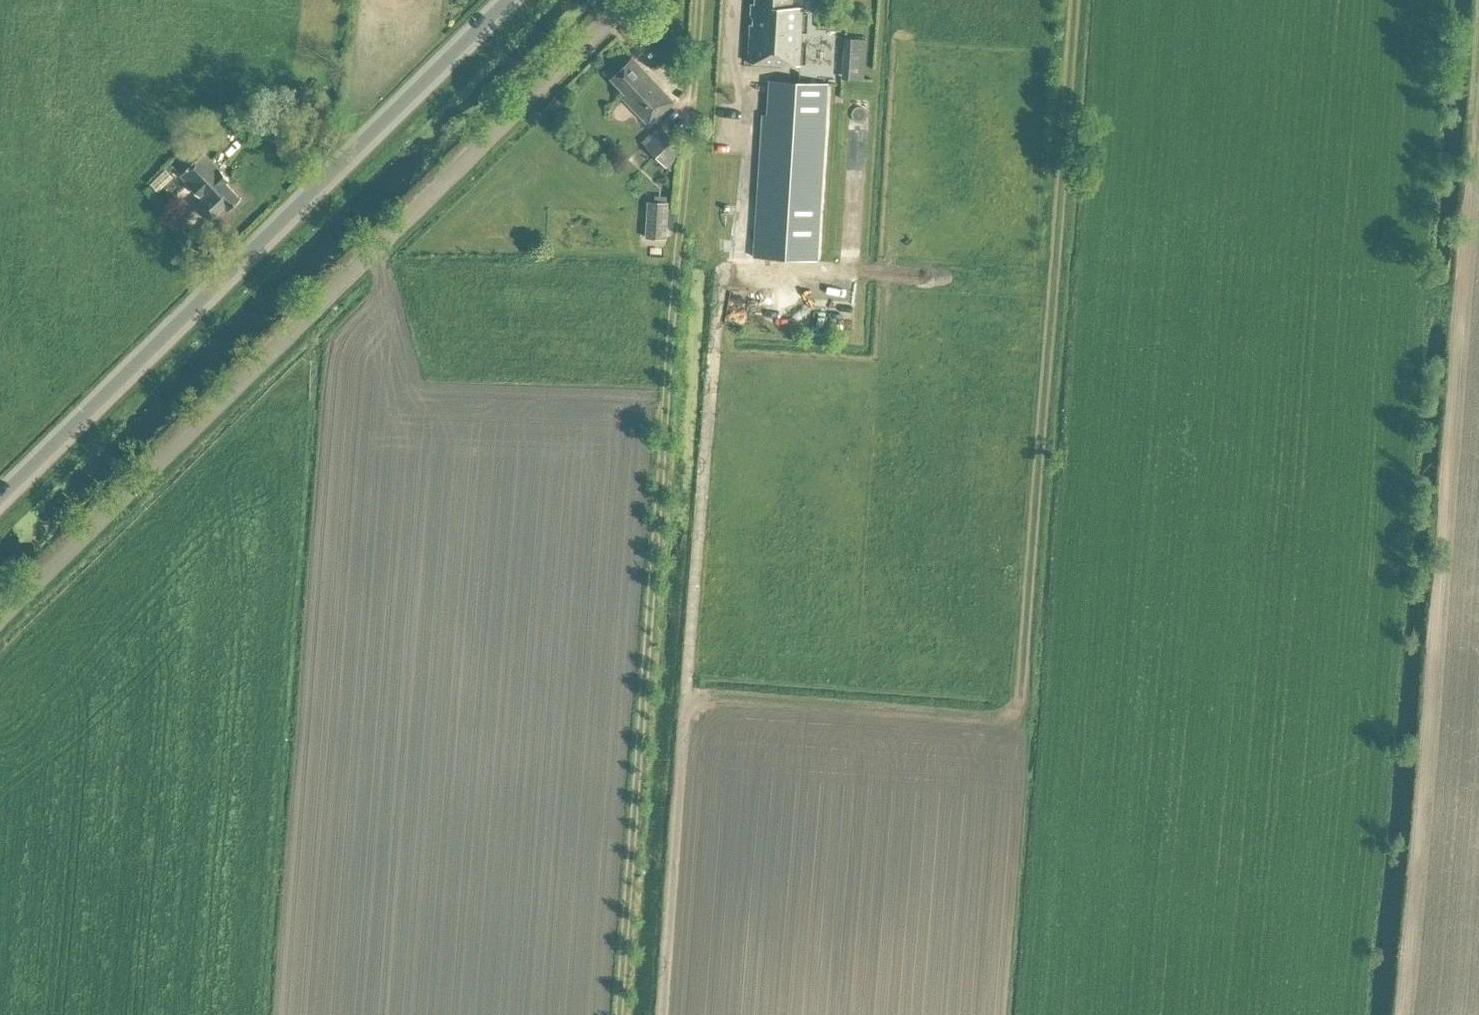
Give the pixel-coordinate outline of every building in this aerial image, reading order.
[(803,7),(793,6),(793,0),(755,0),(755,3),(752,3),(748,62),(800,65),(803,7)] [(865,38),(844,37),(842,77),(862,79),(865,38)] [(612,78),(627,94),(624,97),(649,124),(673,101),(633,58),(612,78)] [(827,83),(799,81),(779,79),(765,79),(754,257),(816,260),(827,83)] [(679,145),(674,140),(663,128),(646,145),(667,167),(678,156),(679,145)] [(203,198),(196,205),(212,221),(226,207),(229,210),(241,198),(225,182),(229,178),(204,153),(181,176),(203,198)] [(645,237),(667,238),(667,226),(674,227),(675,210),(668,210),(669,202),(647,201),(645,237)]
